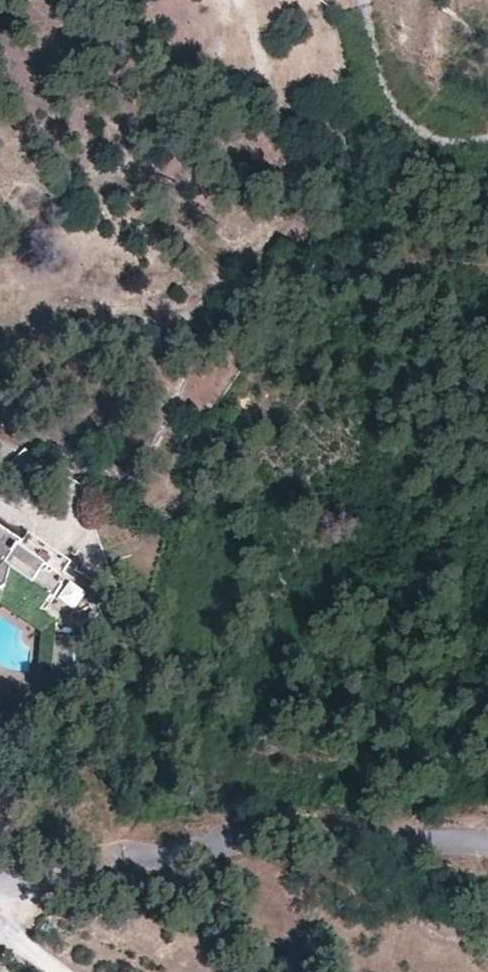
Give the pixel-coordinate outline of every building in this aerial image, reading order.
[(6,587),(56,624),(51,670),(71,671),(72,656),(80,656),(83,624),(101,616),(97,606),(107,601),(104,591),(68,567),(71,562),(27,534),(20,543),(0,529),(0,590),(6,587)]
